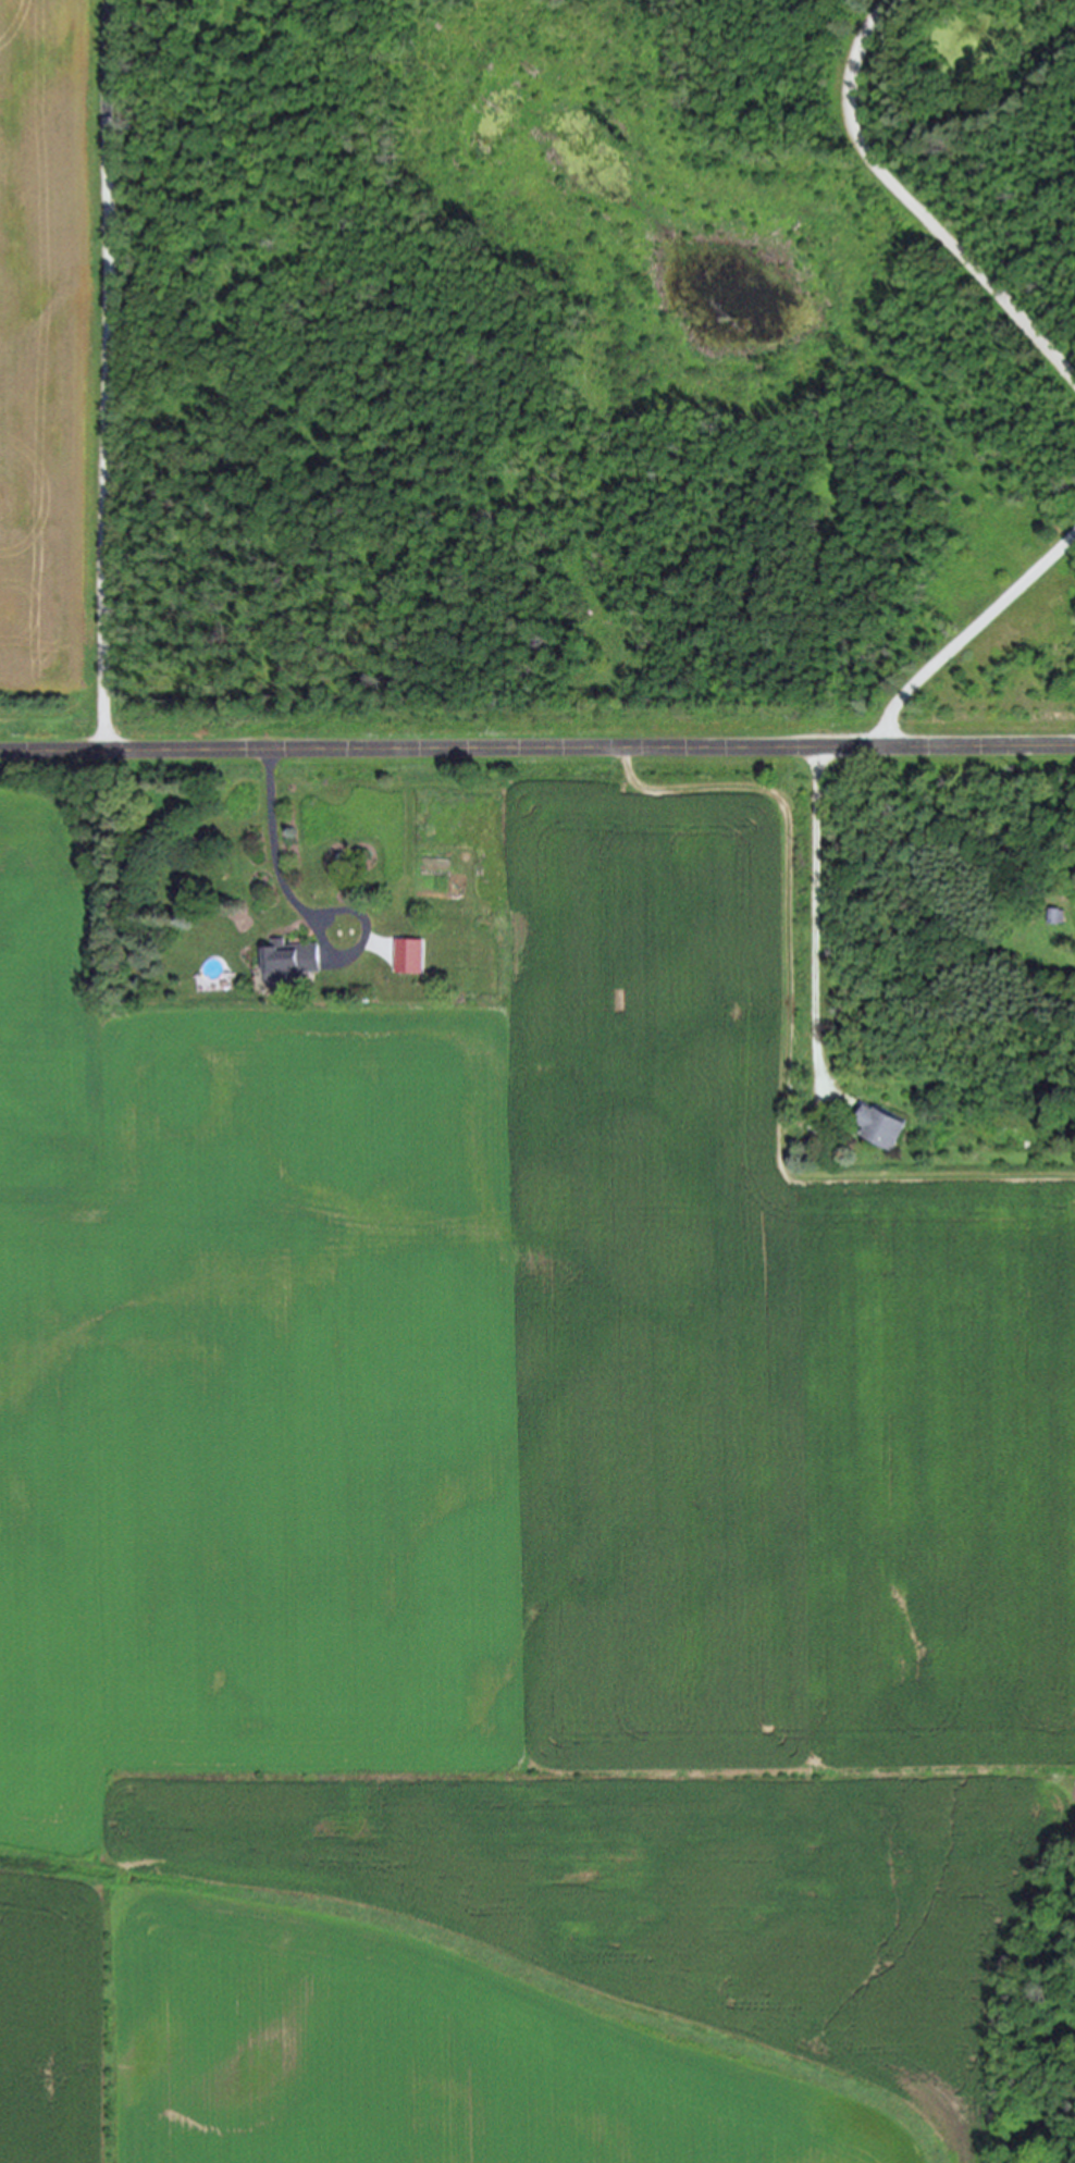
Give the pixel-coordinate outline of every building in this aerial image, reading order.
[(422,974),(423,940),(395,940),(394,973),(422,974)] [(859,1136),(891,1153),(906,1125),(861,1101),(850,1121),(863,1128),(859,1136)]
